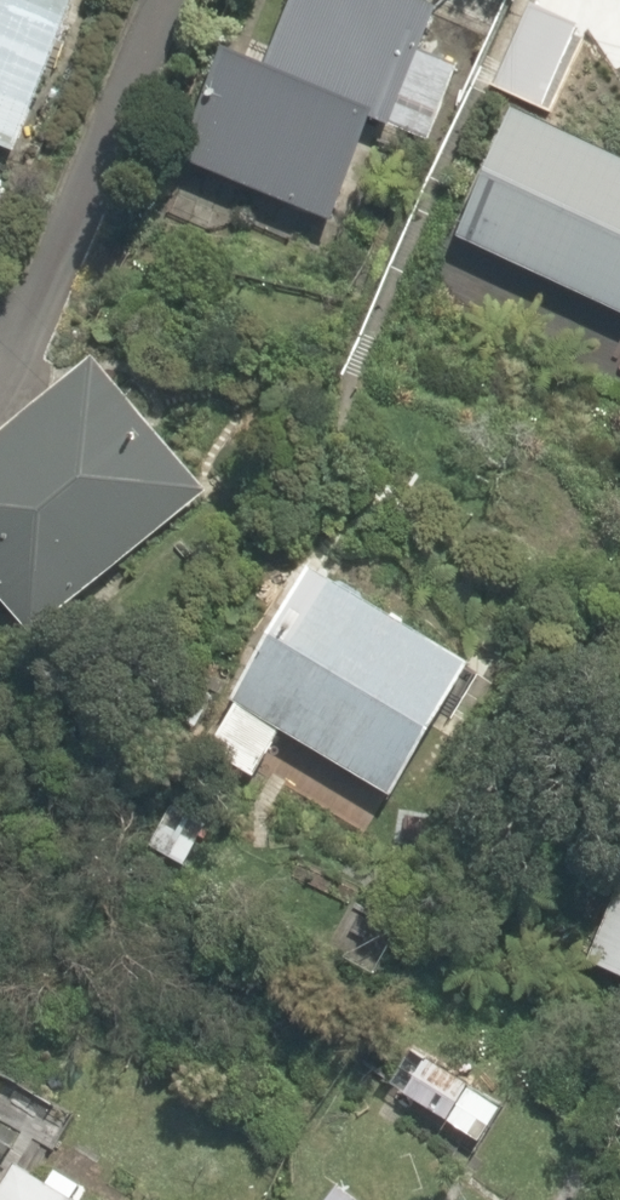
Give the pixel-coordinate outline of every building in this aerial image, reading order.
[(15,150),(80,0),(0,0),(0,144),(15,150)] [(335,218),(380,115),(399,124),(400,123),(434,137),(466,61),(433,47),(448,15),(451,6),(438,0),(297,0),(272,59),(233,42),(186,153),(335,218)] [(619,305),(619,149),(523,104),(463,232),(619,305)] [(212,491),(105,355),(0,437),(0,597),(28,634),(212,491)] [(288,727),(399,794),(480,660),(319,563),(239,696),(244,699),(216,746),(260,773),(288,727)] [(198,852),(224,811),(196,793),(170,833),(198,852)] [(619,969),(619,902),(596,958),(619,969)] [(388,1082),(479,1138),(503,1100),(412,1044),(388,1082)] [(72,1198),(83,1179),(55,1163),(47,1177),(14,1159),(0,1184),(0,1199),(75,1199),(72,1198)] [(340,1180),(325,1199),(365,1199),(340,1180)]
